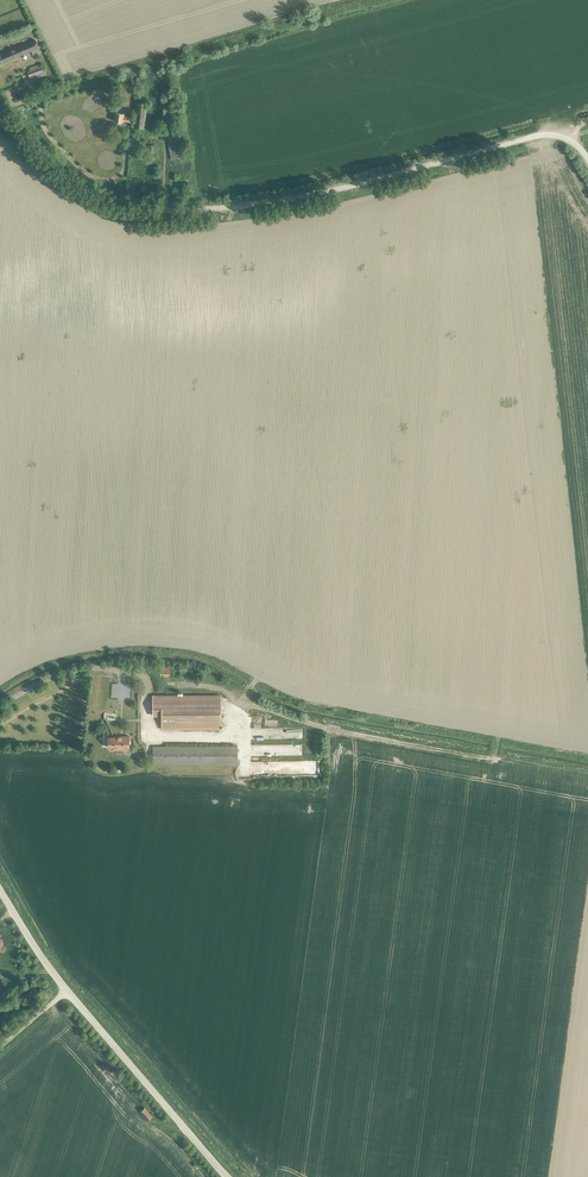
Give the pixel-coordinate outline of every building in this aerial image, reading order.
[(35,40),(21,46),(24,54),(31,51),(33,55),(40,52),(35,40)] [(0,55),(0,64),(24,54),(21,46),(0,55)] [(4,77),(21,67),(18,60),(0,70),(4,77)] [(30,78),(43,72),(41,66),(27,72),(30,78)] [(137,102),(134,128),(144,129),(147,103),(137,102)] [(133,123),(134,117),(125,116),(125,113),(115,112),(114,121),(123,122),(123,121),(129,121),(129,122),(133,123)] [(148,160),(156,159),(154,144),(141,145),(142,152),(148,152),(148,160)] [(180,676),(180,669),(168,669),(168,665),(160,665),(160,675),(180,676)] [(221,728),(221,695),(153,696),(153,715),(162,715),(162,728),(221,728)] [(259,739),(259,733),(263,733),(263,729),(252,729),(252,739),(259,739)] [(130,750),(130,736),(115,736),(115,737),(109,737),(109,747),(115,747),(115,750),(130,750)] [(153,765),(238,764),(238,746),(153,747),(153,765)] [(319,776),(319,764),(275,764),(275,772),(274,772),(274,777),(319,776)] [(148,1121),(153,1117),(145,1107),(140,1111),(148,1121)]
